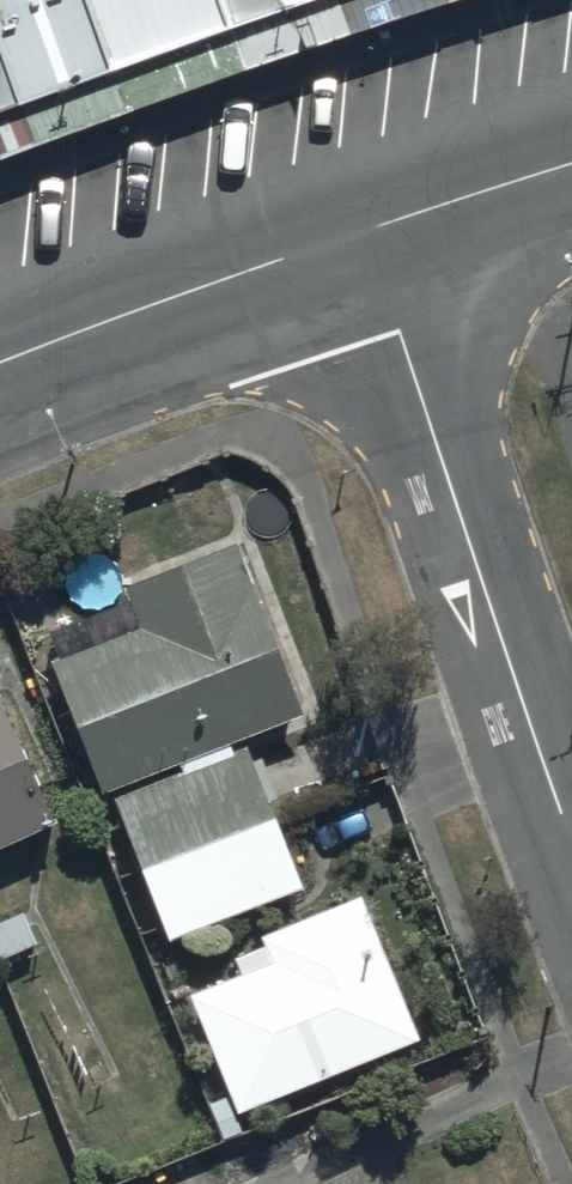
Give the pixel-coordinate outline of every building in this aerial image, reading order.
[(100,0),(0,0),(0,4),(37,101),(124,66),(100,0)] [(243,26),(234,0),(100,0),(124,66),(243,26)] [(243,26),(322,0),(234,0),(243,26)] [(37,101),(0,4),(0,115),(37,101)] [(239,534),(128,580),(146,622),(56,659),(111,792),(178,765),(183,776),(123,800),(180,939),(309,885),(252,746),(240,752),(235,740),(311,709),(239,534)] [(66,824),(10,692),(0,696),(0,853),(66,824)] [(365,896),(262,935),(274,963),(195,997),(245,1114),(425,1036),(365,896)] [(0,926),(0,961),(42,943),(29,914),(0,926)] [(323,1183),(375,1183),(366,1165),(323,1183)]
